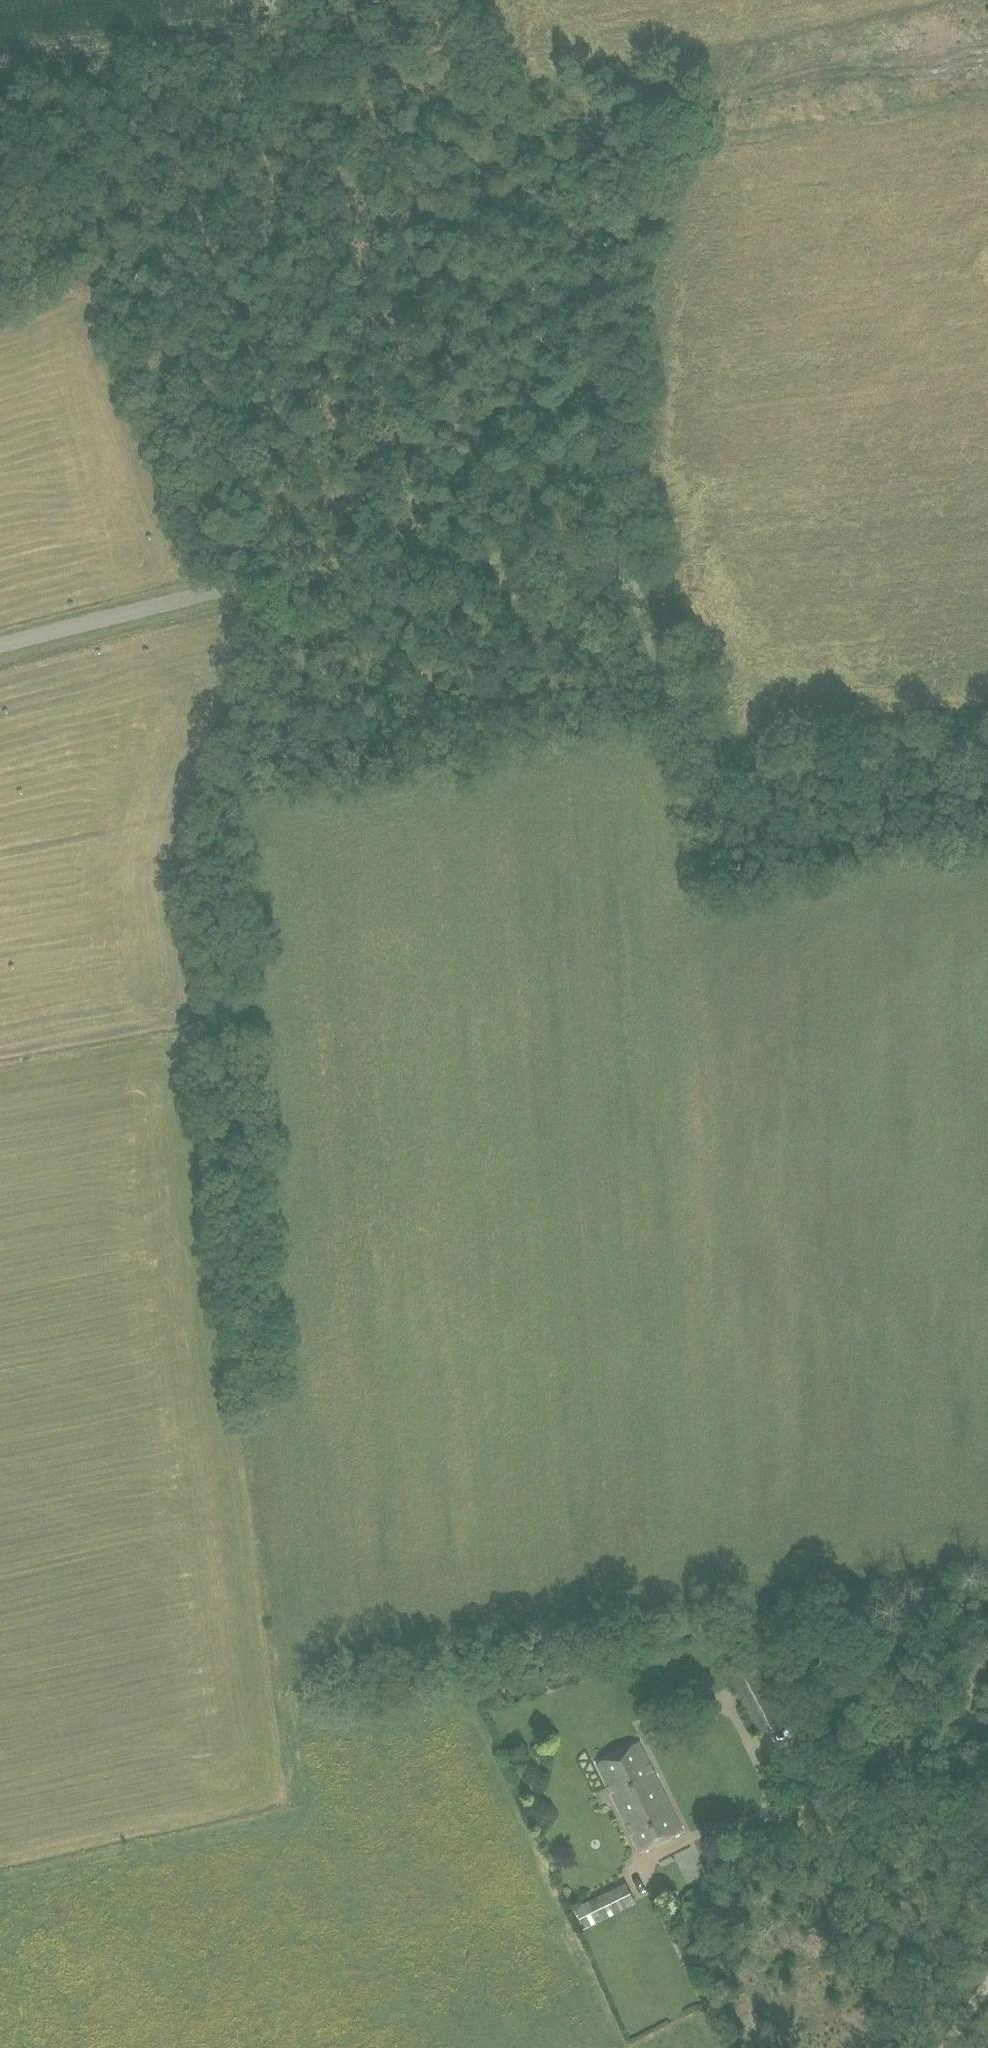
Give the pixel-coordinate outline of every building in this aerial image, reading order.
[(725,1670),(760,1735),(775,1728),(740,1663),(725,1670)] [(638,1742),(598,1762),(642,1848),(682,1827),(638,1742)] [(586,1929),(637,1903),(627,1882),(575,1908),(586,1929)]
